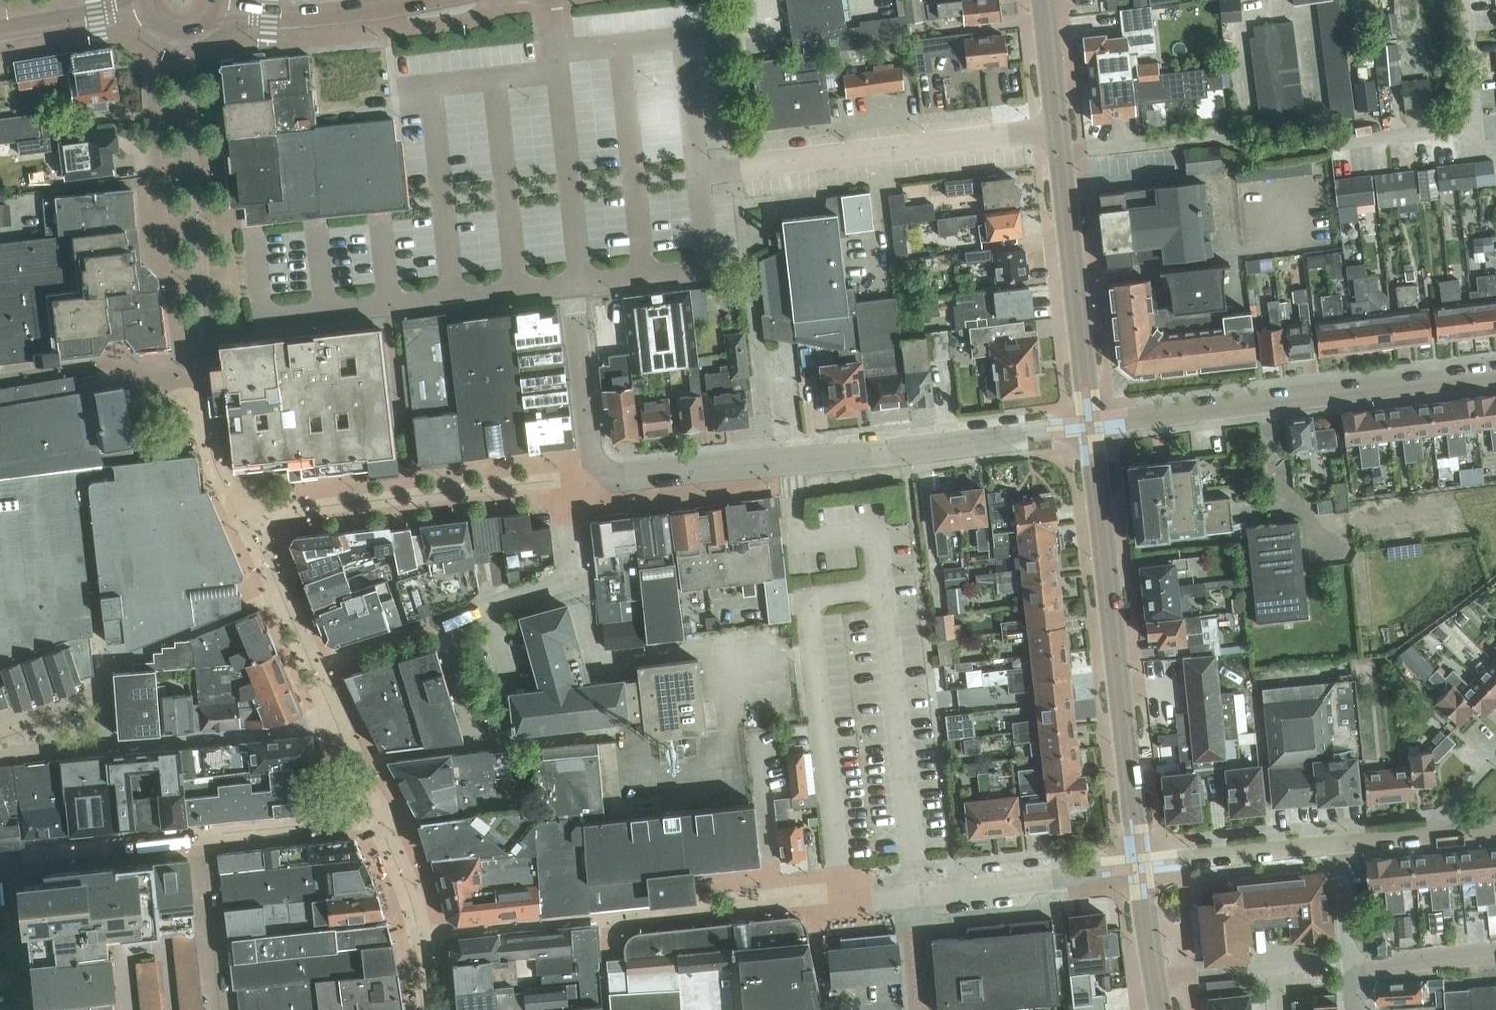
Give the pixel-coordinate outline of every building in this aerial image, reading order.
[(907,22),(907,21),(908,21),(907,14),(906,14),(861,21),(861,26),(846,28),(842,0),(786,0),(794,55),(855,47),(905,40),(903,28),(908,27),(907,22)] [(926,3),(925,0),(919,1),(919,0),(904,0),(906,14),(907,14),(908,21),(943,17),(942,12),(962,10),(964,23),(1000,19),(998,0),(953,0),(926,3)] [(1115,0),(1107,0),(1109,11),(1117,10),(1115,0)] [(1241,19),(1240,0),(1220,0),(1221,21),(1241,19)] [(1317,1),(1318,12),(1340,10),(1339,0),(1322,0),(1317,1)] [(1367,0),(1352,0),(1354,10),(1368,8),(1367,0)] [(1393,0),(1382,0),(1383,14),(1394,12),(1393,0)] [(1119,9),(1122,37),(1105,39),(1104,35),(1084,37),(1085,41),(1082,44),(1083,52),(1086,54),(1086,58),(1088,58),(1090,79),(1130,75),(1128,54),(1156,51),(1151,5),(1148,6),(1134,7),(1119,9)] [(1342,21),(1340,10),(1318,12),(1320,24),(1342,21)] [(1292,21),(1270,24),(1271,35),(1293,32),(1292,21)] [(1343,33),(1342,21),(1320,24),(1322,36),(1343,33)] [(1271,35),(1270,24),(1253,26),(1255,37),(1271,35)] [(1005,63),(1002,34),(971,38),(970,32),(957,34),(959,56),(961,68),(1005,63)] [(1295,43),(1293,32),(1271,35),(1273,46),(1295,43)] [(1345,45),(1343,33),(1322,36),(1323,48),(1345,45)] [(932,70),(929,50),(959,56),(957,34),(914,39),(918,71),(932,70)] [(1271,35),(1255,37),(1250,38),(1251,49),(1273,46),(1271,35)] [(1400,82),(1396,42),(1375,44),(1379,84),(1400,82)] [(1296,54),(1295,43),(1273,46),(1274,57),(1296,54)] [(1346,57),(1345,45),(1323,48),(1325,59),(1346,57)] [(115,63),(118,59),(116,49),(112,46),(72,52),(72,54),(57,57),(56,55),(15,62),(18,79),(59,72),(59,71),(69,70),(71,83),(70,83),(73,103),(86,101),(88,110),(107,107),(106,98),(119,96),(114,63),(115,63)] [(1274,57),(1273,46),(1251,49),(1253,60),(1274,57)] [(822,52),(855,47),(794,55),(794,56),(755,60),(756,61),(761,61),(764,92),(787,90),(787,92),(826,87),(822,52)] [(220,62),(225,100),(312,91),(308,91),(306,74),(310,73),(308,54),(289,56),(289,55),(220,62)] [(1297,65),(1296,54),(1274,57),(1276,68),(1297,65)] [(1276,68),(1274,57),(1253,60),(1254,71),(1276,68)] [(1348,68),(1346,57),(1325,59),(1326,71),(1348,68)] [(1158,72),(1157,62),(1136,64),(1137,74),(1158,72)] [(846,96),(904,88),(901,67),(893,68),(893,64),(874,66),(874,71),(843,75),(846,96)] [(1091,99),(1091,104),(1088,107),(1089,114),(1093,117),(1093,121),(1113,119),(1113,115),(1135,112),(1133,102),(1205,94),(1204,86),(1229,84),(1226,64),(1158,72),(1137,74),(1130,75),(1090,79),(1092,99),(1091,99)] [(1299,77),(1297,65),(1276,68),(1277,79),(1299,77)] [(1277,79),(1276,68),(1254,71),(1256,82),(1277,79)] [(1349,80),(1348,68),(1326,71),(1328,83),(1349,80)] [(1300,88),(1299,77),(1277,79),(1279,91),(1300,88)] [(1431,104),(1428,78),(1402,81),(1405,107),(1431,104)] [(1279,91),(1277,79),(1256,82),(1257,93),(1279,91)] [(1378,108),(1375,79),(1354,81),(1357,110),(1378,108)] [(1351,92),(1349,80),(1328,83),(1329,94),(1351,92)] [(830,119),(826,87),(787,92),(787,90),(764,92),(766,105),(763,105),(765,128),(788,125),(788,123),(830,119)] [(1302,99),(1300,88),(1279,91),(1280,102),(1302,99)] [(315,126),(312,91),(225,100),(228,136),(315,127),(315,126)] [(1280,102),(1279,91),(1257,93),(1258,104),(1280,102)] [(1352,103),(1351,92),(1329,94),(1331,106),(1352,103)] [(1303,110),(1302,99),(1280,102),(1282,113),(1303,110)] [(1282,113),(1280,102),(1258,104),(1260,116),(1282,113)] [(1354,115),(1352,103),(1331,106),(1332,118),(1354,115)] [(1305,121),(1303,110),(1282,113),(1283,124),(1305,121)] [(1283,124),(1282,113),(1260,116),(1261,127),(1283,124)] [(40,114),(17,116),(20,139),(43,136),(40,114)] [(393,118),(315,126),(315,127),(228,136),(235,201),(318,193),(320,211),(386,204),(402,202),(395,139),(393,118)] [(69,134),(42,138),(43,150),(62,148),(66,177),(77,176),(113,171),(110,149),(118,148),(116,135),(115,135),(115,128),(69,135),(69,134)] [(1222,170),(1219,145),(1184,148),(1186,173),(1222,170)] [(1495,184),(1492,159),(1471,162),(1474,187),(1495,184)] [(1474,187),(1471,162),(1453,164),(1456,189),(1474,187)] [(1456,189),(1453,164),(1436,165),(1439,191),(1456,189)] [(1270,167),(1234,171),(1235,183),(1272,179),(1270,167)] [(1438,197),(1434,167),(1417,169),(1420,199),(1438,197)] [(1417,203),(1414,170),(1391,172),(1395,205),(1417,203)] [(1395,205),(1391,172),(1374,174),(1378,207),(1395,205)] [(1012,177),(997,178),(996,174),(946,180),(945,180),(947,195),(948,195),(972,192),(972,190),(983,189),(985,205),(1018,201),(1018,198),(1020,195),(1019,189),(1016,187),(1016,184),(1013,184),(1012,177)] [(1375,203),(1371,175),(1353,177),(1358,213),(1374,211),(1373,203),(1375,203)] [(1358,213),(1353,177),(1333,180),(1339,223),(1358,220),(1357,213),(1358,213)] [(1209,230),(1214,230),(1211,204),(1207,205),(1204,182),(1195,183),(1195,182),(1156,187),(1099,193),(1101,210),(1100,210),(1104,248),(1105,248),(1107,265),(1164,259),(1203,255),(1203,254),(1212,253),(1209,230)] [(132,189),(56,195),(43,196),(46,233),(108,229),(108,228),(134,226),(132,189)] [(874,228),(869,191),(831,196),(828,213),(782,219),(783,232),(784,232),(785,240),(784,240),(785,249),(781,251),(780,250),(758,260),(764,312),(761,314),(764,337),(777,339),(779,330),(795,333),(796,340),(839,349),(841,363),(860,361),(863,361),(862,351),(866,351),(873,407),(885,406),(887,407),(894,407),(896,405),(906,403),(893,297),(856,301),(854,286),(846,287),(840,236),(847,235),(846,232),(874,228)] [(903,193),(889,194),(892,223),(905,222),(907,221),(903,193)] [(982,213),(952,217),(937,219),(939,235),(958,233),(957,227),(974,225),(974,220),(982,219),(983,223),(979,224),(981,240),(1022,235),(1022,231),(1024,228),(1023,222),(1021,220),(1019,209),(982,213)] [(905,222),(892,223),(896,257),(908,255),(905,222)] [(159,283),(136,267),(131,227),(134,227),(134,226),(108,228),(108,229),(0,242),(0,362),(36,358),(37,364),(61,361),(60,355),(97,351),(104,341),(126,338),(136,352),(167,348),(159,283)] [(1452,241),(1451,226),(1443,227),(1444,242),(1452,241)] [(1490,236),(1481,237),(1483,251),(1492,250),(1490,236)] [(1473,238),(1475,252),(1483,251),(1481,237),(1473,238)] [(992,248),(979,249),(965,251),(966,263),(993,260),(996,281),(1027,277),(1027,273),(1029,273),(1027,262),(1026,262),(1024,249),(993,252),(992,248)] [(1326,253),(1328,273),(1341,272),(1339,252),(1326,253)] [(1220,256),(1180,261),(1180,267),(1221,263),(1220,256)] [(1324,256),(1306,258),(1308,270),(1325,268),(1324,256)] [(1258,258),(1244,259),(1246,273),(1259,271),(1258,258)] [(1139,376),(1256,363),(1250,311),(1221,314),(1221,306),(1225,305),(1222,283),(1224,263),(1164,270),(1170,289),(1172,306),(1151,308),(1148,278),(1108,283),(1117,358),(1118,364),(1133,376),(1139,375),(1139,376)] [(1406,280),(1414,279),(1413,270),(1405,271),(1406,280)] [(1486,275),(1493,332),(1495,332),(1495,274),(1486,275)] [(1493,332),(1486,275),(1476,276),(1478,290),(1469,291),(1471,303),(1470,303),(1475,337),(1486,335),(1487,333),(1493,332)] [(1475,337),(1470,303),(1461,304),(1458,279),(1448,280),(1455,337),(1461,336),(1463,338),(1475,337)] [(930,296),(928,280),(916,282),(918,298),(930,296)] [(1455,337),(1448,280),(1438,281),(1442,306),(1432,307),(1436,340),(1438,339),(1438,341),(1449,340),(1450,338),(1455,337)] [(1415,284),(1405,285),(1412,342),(1418,342),(1420,343),(1430,342),(1429,340),(1431,340),(1427,308),(1418,309),(1415,284)] [(1412,342),(1405,285),(1395,286),(1398,311),(1390,313),(1394,347),(1406,345),(1407,343),(1412,342)] [(1027,286),(956,294),(960,326),(1008,321),(1007,314),(1030,312),(1029,299),(1031,298),(1030,291),(1028,291),(1027,286)] [(708,318),(705,287),(689,289),(693,320),(708,318)] [(1382,348),(1394,347),(1390,313),(1386,288),(1368,290),(1375,347),(1380,346),(1382,348)] [(697,363),(695,344),(693,320),(689,289),(623,297),(632,371),(664,367),(668,366),(669,372),(684,371),(684,372),(688,372),(690,389),(694,389),(694,395),(677,397),(681,430),(683,430),(684,432),(695,430),(694,429),(705,428),(701,395),(698,370),(697,363)] [(1349,292),(1356,352),(1368,350),(1369,348),(1375,347),(1368,290),(1349,292)] [(1356,351),(1352,317),(1343,318),(1339,293),(1330,295),(1337,352),(1343,351),(1344,353),(1356,351)] [(1337,352),(1330,295),(1320,296),(1323,321),(1314,322),(1318,354),(1320,354),(1320,356),(1330,355),(1332,352),(1337,352)] [(1267,301),(1269,310),(1279,309),(1278,300),(1267,301)] [(1289,316),(1287,300),(1279,301),(1281,317),(1289,316)] [(1303,356),(1313,355),(1309,322),(1307,302),(1298,303),(1300,318),(1302,318),(1302,323),(1285,325),(1289,358),(1292,358),(1294,359),(1301,358),(1303,356)] [(559,324),(558,319),(558,314),(557,307),(557,306),(555,306),(556,307),(539,309),(539,308),(538,309),(538,310),(534,310),(534,309),(533,309),(533,310),(519,312),(518,311),(512,312),(529,449),(529,450),(535,449),(535,448),(552,446),(552,447),(553,446),(572,443),(572,444),(573,444),(573,443),(572,434),(571,424),(571,423),(570,423),(569,414),(568,404),(568,403),(567,394),(566,385),(566,384),(566,383),(565,377),(565,373),(563,365),(564,365),(564,363),(563,363),(561,345),(562,345),(561,343),(560,335),(559,325),(559,323),(559,324)] [(1262,363),(1286,360),(1279,309),(1269,310),(1270,324),(1274,324),(1275,329),(1258,331),(1262,363)] [(529,449),(512,312),(447,321),(462,458),(529,449)] [(462,458),(447,321),(443,322),(438,323),(425,325),(412,327),(412,326),(403,327),(407,363),(408,363),(409,371),(408,372),(413,415),(413,416),(418,462),(448,459),(447,455),(460,454),(461,458),(462,458)] [(992,353),(995,374),(997,394),(1034,390),(1032,370),(1038,369),(1034,331),(1024,332),(1022,321),(970,327),(973,356),(992,353)] [(210,365),(213,396),(225,395),(227,411),(233,465),(236,468),(234,470),(235,471),(237,468),(240,471),(288,465),(289,469),(293,472),(314,469),(315,474),(396,465),(381,326),(219,344),(222,364),(210,365)] [(928,359),(950,357),(947,329),(925,332),(925,336),(900,339),(905,371),(909,405),(933,402),(929,367),(928,359)] [(742,389),(740,378),(748,377),(743,332),(725,334),(729,370),(705,373),(707,393),(705,394),(709,428),(747,423),(743,389),(742,389)] [(609,364),(599,365),(603,404),(603,405),(603,406),(604,406),(604,400),(608,399),(613,439),(616,439),(616,440),(635,438),(635,436),(638,436),(628,353),(621,354),(608,355),(609,364)] [(865,404),(860,361),(841,363),(821,366),(823,382),(821,385),(822,391),(824,394),(826,409),(837,408),(838,413),(855,411),(854,406),(865,404)] [(13,385),(0,387),(0,477),(76,468),(112,464),(112,462),(135,460),(122,384),(95,388),(95,389),(73,392),(71,376),(76,376),(75,375),(13,385)] [(640,402),(644,435),(657,434),(660,435),(666,434),(668,432),(672,432),(668,398),(647,400),(645,378),(633,379),(635,402),(640,402)] [(1495,394),(1473,397),(1477,429),(1490,427),(1493,451),(1495,450),(1495,405),(1495,394)] [(225,395),(213,396),(209,397),(211,413),(227,411),(225,395)] [(1477,429),(1473,397),(1451,400),(1458,455),(1466,454),(1464,430),(1477,429)] [(1458,455),(1451,400),(1451,401),(1429,403),(1433,434),(1446,432),(1449,456),(1458,455)] [(1433,434),(1429,403),(1407,406),(1414,460),(1423,459),(1420,436),(1433,434)] [(1414,460),(1407,406),(1385,409),(1389,439),(1402,438),(1405,461),(1414,460)] [(1389,439),(1385,409),(1364,411),(1364,410),(1363,410),(1370,466),(1379,464),(1376,441),(1389,439)] [(1370,466),(1363,410),(1341,413),(1345,445),(1359,443),(1359,447),(1362,467),(1370,466)] [(1289,452),(1337,446),(1334,427),(1313,430),(1311,417),(1285,420),(1289,452)] [(201,489),(198,458),(197,457),(196,455),(195,454),(193,453),(191,453),(135,460),(112,462),(112,464),(76,468),(80,506),(91,504),(107,641),(125,639),(125,641),(126,644),(128,645),(130,646),(132,647),(134,646),(190,623),(191,626),(241,605),(238,579),(240,578),(242,576),(243,574),(243,572),(243,570),(207,488),(201,489)] [(1458,455),(1449,456),(1451,473),(1460,472),(1458,455)] [(1200,499),(1196,458),(1128,465),(1136,540),(1232,529),(1228,496),(1200,499)] [(80,506),(76,468),(0,477),(0,704),(13,700),(16,708),(83,686),(81,678),(94,673),(90,635),(94,635),(79,506),(80,506)] [(1381,480),(1380,469),(1372,470),(1374,481),(1381,480)] [(1347,499),(1345,482),(1331,483),(1334,511),(1348,510),(1347,504),(1347,499)] [(960,489),(956,490),(960,525),(978,523),(979,529),(976,529),(978,549),(989,548),(982,487),(971,488),(970,485),(959,486),(960,489)] [(960,525),(956,490),(953,490),(953,487),(942,488),(942,491),(931,493),(938,554),(948,553),(946,533),(944,533),(943,527),(960,525)] [(1032,497),(1032,500),(1008,503),(1008,500),(1003,497),(994,497),(994,491),(987,492),(992,532),(1052,525),(1057,525),(1054,495),(1051,495),(1051,492),(1040,493),(1040,496),(1032,497)] [(791,619),(776,498),(728,503),(737,584),(742,583),(754,582),(764,581),(769,622),(791,619)] [(737,584),(728,503),(700,507),(700,508),(709,587),(737,584)] [(709,587),(700,508),(696,508),(696,507),(671,510),(675,545),(680,590),(709,587)] [(674,560),(668,510),(632,515),(638,567),(643,615),(647,640),(684,636),(674,560)] [(531,528),(529,512),(500,516),(504,546),(508,570),(517,568),(523,567),(522,562),(534,561),(533,552),(553,550),(551,534),(549,535),(549,530),(550,530),(549,526),(550,526),(550,525),(531,528)] [(643,615),(638,567),(632,515),(591,521),(596,553),(594,553),(598,577),(594,584),(597,591),(598,599),(597,599),(599,621),(643,615)] [(503,546),(504,546),(500,516),(500,517),(499,517),(499,516),(472,519),(476,548),(474,548),(479,586),(480,586),(480,585),(490,584),(492,584),(487,548),(503,547),(503,546)] [(479,586),(474,548),(471,548),(466,520),(421,525),(428,569),(395,579),(408,620),(465,603),(479,590),(478,586),(479,586)] [(1298,520),(1266,524),(1246,527),(1256,623),(1308,617),(1298,520)] [(1054,536),(1052,525),(992,532),(995,556),(1020,553),(1020,554),(1055,550),(1055,547),(1058,547),(1057,536),(1054,536)] [(349,544),(392,538),(390,529),(389,526),(344,531),(344,530),(294,536),(290,543),(295,557),(349,544)] [(392,538),(393,548),(397,571),(416,564),(410,527),(390,529),(392,538)] [(354,557),(371,554),(371,553),(393,548),(392,538),(349,544),(295,557),(302,576),(341,562),(354,557)] [(1058,575),(1055,550),(1020,554),(1022,574),(1017,574),(1016,569),(996,571),(997,582),(1058,575)] [(328,582),(375,566),(371,554),(354,557),(341,562),(302,576),(308,592),(328,584),(328,582)] [(1153,567),(1141,568),(1144,589),(1176,585),(1174,569),(1202,566),(1201,556),(1168,559),(1168,563),(1153,565),(1153,567)] [(350,590),(386,578),(392,575),(390,562),(375,567),(375,566),(328,582),(328,584),(308,592),(314,608),(337,599),(336,595),(350,590)] [(944,569),(946,587),(957,586),(965,585),(964,567),(944,569)] [(519,579),(517,568),(508,570),(509,581),(519,579)] [(997,582),(996,571),(987,572),(988,583),(997,582)] [(1061,600),(1058,575),(997,582),(999,592),(1018,590),(1018,584),(1023,584),(1026,604),(1061,600)] [(320,625),(394,601),(386,578),(350,590),(336,595),(337,599),(314,608),(314,609),(316,613),(330,608),(332,613),(319,620),(320,624),(320,625)] [(1243,578),(1204,582),(1205,587),(1243,583),(1243,578)] [(754,582),(742,583),(743,594),(756,593),(754,582)] [(1205,593),(1205,587),(1204,582),(1176,585),(1144,589),(1147,615),(1179,611),(1177,595),(1183,594),(1183,592),(1189,591),(1189,595),(1205,593)] [(946,587),(948,612),(970,609),(967,585),(965,585),(957,586),(946,587)] [(1480,601),(1486,606),(1493,599),(1487,594),(1480,601)] [(1244,596),(1232,597),(1233,610),(1245,609),(1244,596)] [(1066,614),(1064,603),(1061,603),(1061,600),(1026,604),(1028,624),(1022,624),(1022,619),(1002,621),(1003,632),(1064,625),(1063,614),(1066,614)] [(402,622),(394,601),(320,625),(325,640),(333,644),(366,633),(402,622)] [(579,652),(566,605),(522,617),(525,629),(524,629),(525,633),(526,633),(542,688),(509,692),(513,721),(510,720),(511,729),(514,728),(514,733),(628,719),(644,717),(646,737),(706,730),(697,658),(638,665),(639,678),(623,680),(623,679),(588,683),(579,652)] [(273,651),(268,639),(272,638),(267,627),(265,627),(260,614),(261,614),(260,609),(190,639),(194,650),(195,666),(233,663),(234,668),(276,651),(276,650),(277,650),(276,649),(273,651)] [(1468,617),(1462,612),(1455,619),(1461,624),(1468,617)] [(954,637),(951,613),(935,615),(938,639),(954,637)] [(1200,614),(1183,616),(1146,620),(1148,638),(1157,637),(1158,647),(1189,643),(1191,655),(1215,652),(1214,640),(1203,641),(1200,614)] [(698,615),(686,617),(687,629),(699,627),(698,615)] [(606,647),(642,643),(639,619),(603,623),(606,647)] [(1065,625),(1064,625),(1003,632),(1004,642),(1024,639),(1023,634),(1029,634),(1031,654),(1071,650),(1069,637),(1066,638),(1065,625)] [(1448,634),(1439,625),(1433,631),(1442,640),(1448,634)] [(954,637),(938,639),(940,663),(956,661),(955,647),(963,646),(962,636),(954,637)] [(195,666),(194,650),(190,639),(174,640),(175,645),(162,646),(162,651),(153,652),(154,661),(132,662),(133,670),(156,669),(195,666)] [(463,738),(435,645),(362,668),(362,669),(352,672),(358,693),(354,695),(380,748),(385,746),(386,748),(463,738)] [(1072,662),(1071,650),(1031,654),(1033,674),(1028,674),(1027,669),(1007,671),(1008,682),(1069,675),(1070,675),(1069,662),(1072,662)] [(276,652),(276,651),(234,668),(233,663),(195,666),(198,705),(238,701),(238,699),(253,695),(290,681),(287,675),(284,676),(283,672),(285,672),(284,669),(285,669),(284,667),(285,667),(283,663),(282,664),(280,660),(282,659),(281,657),(280,657),(277,651),(276,652)] [(1226,755),(1219,692),(1215,652),(1191,655),(1191,656),(1183,657),(1189,711),(1194,759),(1201,758),(1202,763),(1218,761),(1218,756),(1226,755)] [(1493,659),(1476,676),(1495,695),(1495,663),(1493,659)] [(955,662),(956,670),(973,668),(972,660),(955,662)] [(1476,676),(1469,684),(1453,669),(1445,677),(1437,668),(1436,669),(1475,707),(1483,715),(1495,702),(1495,695),(1476,676)] [(121,704),(158,701),(156,669),(133,670),(113,672),(116,704),(121,704)] [(1475,707),(1436,669),(1428,678),(1443,693),(1435,701),(1458,724),(1475,707)] [(1071,686),(1069,675),(1008,682),(1010,692),(1029,690),(1029,684),(1034,684),(1037,704),(1072,700),(1072,697),(1075,696),(1074,685),(1071,686)] [(1362,756),(1358,711),(1355,680),(1263,688),(1270,767),(1273,806),(1317,801),(1318,803),(1359,799),(1356,757),(1362,756)] [(303,712),(290,681),(253,695),(238,699),(238,701),(198,705),(201,730),(240,726),(266,724),(303,712)] [(1240,767),(1237,735),(1233,691),(1219,692),(1226,755),(1228,780),(1222,781),(1224,799),(1230,799),(1231,812),(1263,809),(1259,765),(1240,767)] [(1391,693),(1391,701),(1401,700),(1400,692),(1391,693)] [(161,733),(194,730),(191,693),(158,696),(161,733)] [(1075,725),(1072,700),(1037,704),(1039,724),(1033,724),(1033,719),(1013,721),(1014,732),(1075,725)] [(160,733),(158,701),(116,704),(118,736),(160,733)] [(1196,783),(1194,759),(1189,711),(1175,712),(1181,773),(1163,775),(1167,819),(1199,815),(1198,802),(1204,801),(1202,782),(1196,783)] [(971,712),(945,715),(948,738),(974,735),(971,712)] [(1077,750),(1075,725),(1014,732),(1015,742),(1035,740),(1034,735),(1040,734),(1042,754),(1077,750)] [(1431,750),(1418,752),(1417,743),(1407,744),(1410,766),(1413,798),(1414,798),(1412,785),(1435,782),(1433,761),(1437,761),(1455,742),(1447,734),(1431,750)] [(310,735),(299,736),(240,742),(180,747),(182,772),(188,771),(188,775),(291,764),(313,761),(310,735)] [(978,738),(964,739),(965,753),(980,752),(978,738)] [(754,802),(624,816),(616,740),(597,742),(598,747),(587,749),(586,743),(563,745),(542,747),(543,754),(535,755),(540,809),(532,809),(536,850),(538,883),(541,914),(548,913),(547,912),(587,908),(587,909),(590,909),(590,908),(607,906),(608,906),(623,904),(623,905),(624,905),(624,904),(639,902),(639,903),(657,902),(656,892),(655,893),(652,872),(653,872),(668,870),(668,871),(669,871),(669,870),(685,868),(685,869),(685,868),(701,867),(717,865),(717,866),(717,865),(733,863),(733,864),(749,862),(750,862),(750,863),(760,862),(754,802)] [(183,776),(188,775),(188,771),(182,772),(180,747),(154,750),(156,770),(161,824),(163,824),(163,823),(168,822),(186,821),(186,822),(188,822),(183,776)] [(511,774),(508,750),(508,748),(504,748),(504,750),(499,751),(498,749),(496,749),(496,751),(487,752),(487,749),(454,753),(444,755),(395,761),(394,761),(393,762),(392,763),(392,765),(392,766),(400,780),(402,779),(405,786),(404,787),(404,788),(473,779),(511,774)] [(129,772),(156,770),(154,750),(105,754),(108,780),(112,829),(136,827),(133,796),(129,772)] [(1078,753),(1077,750),(1042,754),(1044,773),(1038,774),(1038,769),(1033,769),(1033,768),(1018,769),(1019,782),(1080,774),(1079,764),(1082,763),(1081,752),(1078,753)] [(807,795),(803,752),(787,754),(792,797),(807,795)] [(108,780),(105,754),(59,759),(64,797),(62,797),(66,833),(112,829),(108,780)] [(64,797),(59,759),(48,760),(48,762),(25,764),(25,763),(11,764),(20,838),(66,833),(62,797),(64,797)] [(11,764),(0,765),(0,840),(20,838),(11,764)] [(188,775),(183,776),(188,822),(273,813),(295,811),(291,770),(293,770),(295,772),(296,771),(291,764),(188,775)] [(1413,798),(1410,766),(1387,768),(1390,800),(1413,798)] [(1390,800),(1387,768),(1363,771),(1366,803),(1390,800)] [(161,824),(156,770),(129,772),(133,796),(136,827),(138,826),(159,824),(160,824),(161,824)] [(998,770),(987,771),(994,832),(1005,831),(1006,834),(1017,833),(1016,830),(1020,830),(1016,794),(996,796),(995,791),(1000,790),(998,770)] [(994,832),(987,771),(978,773),(980,792),(985,792),(986,797),(965,800),(969,835),(972,835),(973,838),(984,837),(983,834),(994,832)] [(515,808),(511,774),(473,779),(477,808),(476,808),(477,812),(515,808)] [(1088,804),(1084,774),(1080,774),(1019,782),(1021,794),(1036,793),(1035,791),(1040,791),(1039,785),(1045,784),(1046,798),(1022,801),(1025,832),(1050,829),(1050,830),(1069,828),(1067,806),(1075,805),(1075,809),(1086,808),(1086,804),(1088,804)] [(477,808),(473,779),(404,788),(405,789),(408,789),(409,797),(413,796),(413,799),(417,799),(419,815),(476,808),(477,808)] [(671,796),(671,805),(692,804),(692,795),(671,796)] [(778,828),(782,859),(804,857),(800,825),(789,826),(786,797),(774,798),(777,828),(778,828)] [(536,850),(532,809),(516,811),(515,808),(477,812),(422,819),(421,819),(421,821),(423,821),(426,830),(430,830),(433,854),(431,854),(432,856),(434,856),(489,850),(494,853),(494,854),(536,850)] [(362,855),(356,842),(356,840),(355,839),(353,838),(352,838),(341,839),(327,840),(327,841),(262,848),(217,853),(219,871),(220,871),(362,855)] [(1483,848),(1488,903),(1495,903),(1494,883),(1494,879),(1495,878),(1495,847),(1483,848)] [(1488,903),(1483,848),(1460,851),(1463,882),(1478,880),(1480,904),(1488,903)] [(538,883),(536,850),(494,854),(492,858),(488,855),(433,861),(441,892),(538,883)] [(1463,882),(1460,851),(1437,853),(1442,908),(1443,908),(1451,907),(1449,883),(1463,882)] [(1445,932),(1442,908),(1437,853),(1414,855),(1417,886),(1432,885),(1435,911),(1430,912),(1432,933),(1445,932)] [(385,915),(376,891),(362,855),(220,871),(224,907),(224,909),(225,909),(226,920),(226,923),(228,934),(227,934),(227,936),(386,920),(385,915)] [(1417,886),(1414,855),(1392,857),(1392,856),(1391,856),(1397,913),(1406,912),(1403,887),(1417,886)] [(1397,913),(1391,856),(1369,859),(1372,891),(1387,889),(1389,913),(1397,913)] [(188,858),(154,862),(116,865),(116,866),(47,873),(48,883),(20,886),(25,929),(28,928),(32,964),(34,964),(37,996),(35,996),(37,1009),(99,1009),(97,992),(114,990),(110,953),(107,953),(105,931),(123,930),(124,937),(161,933),(159,915),(171,913),(173,924),(195,922),(188,858)] [(1293,940),(1333,936),(1326,872),(1313,874),(1313,872),(1238,880),(1238,881),(1225,882),(1226,887),(1210,889),(1211,902),(1198,904),(1204,963),(1221,961),(1221,959),(1246,957),(1245,942),(1251,941),(1249,924),(1288,920),(1289,923),(1291,923),(1293,940)] [(541,914),(538,883),(441,892),(447,915),(457,922),(473,920),(473,921),(541,914)] [(1495,915),(1495,912),(1495,903),(1488,903),(1489,915),(1495,915)] [(1444,916),(1452,915),(1451,907),(1443,908),(1444,916)] [(1074,954),(1067,955),(1069,974),(1089,972),(1105,970),(1100,930),(1105,930),(1103,912),(1070,915),(1074,954)] [(1413,935),(1411,915),(1398,916),(1400,936),(1413,935)] [(808,945),(809,945),(807,931),(806,927),(805,924),(802,920),(799,918),(796,916),(792,916),(789,916),(752,919),(752,918),(739,919),(731,920),(734,947),(677,953),(682,1009),(822,1009),(808,945)] [(931,939),(938,1009),(967,1009),(1059,1001),(1051,917),(967,925),(968,936),(931,939)] [(360,944),(392,940),(386,920),(227,936),(229,960),(233,960),(273,956),(337,949),(337,946),(360,944)] [(734,947),(731,920),(729,921),(729,922),(639,931),(636,932),(632,934),(629,936),(627,939),(625,942),(624,945),(624,949),(625,957),(626,958),(677,953),(734,947)] [(1385,938),(1384,921),(1373,922),(1374,938),(1385,938)] [(592,926),(570,929),(574,970),(561,971),(540,973),(541,980),(541,982),(579,978),(581,1002),(597,1000),(595,970),(599,967),(596,930),(592,926)] [(574,970),(570,929),(546,931),(549,955),(560,954),(561,971),(574,970)] [(182,1009),(206,1009),(201,930),(177,931),(182,1009)] [(549,955),(546,931),(498,935),(497,935),(500,959),(549,955)] [(895,932),(862,935),(841,937),(841,947),(828,948),(832,984),(900,977),(897,941),(896,941),(895,932)] [(500,959),(497,935),(459,939),(452,948),(453,961),(496,956),(497,960),(500,959)] [(1386,955),(1385,938),(1374,938),(1375,956),(1386,955)] [(392,942),(392,940),(360,944),(337,946),(337,949),(273,956),(233,960),(229,960),(233,988),(237,988),(237,987),(316,979),(398,971),(397,968),(392,942)] [(677,953),(626,958),(626,968),(607,970),(609,991),(610,1009),(682,1009),(677,953)] [(540,973),(561,971),(560,954),(549,955),(500,959),(497,960),(496,956),(453,961),(453,964),(455,963),(456,983),(457,989),(512,983),(541,980),(540,973)] [(626,968),(626,958),(625,957),(606,959),(607,970),(626,968)] [(398,973),(398,971),(316,979),(237,987),(237,988),(237,991),(316,983),(317,991),(340,989),(342,1001),(401,995),(401,994),(398,973)] [(1069,974),(1073,1009),(1106,1009),(1105,1001),(1103,1001),(1102,993),(1091,994),(1089,972),(1069,974)] [(1443,980),(1428,981),(1429,993),(1444,992),(1443,980)] [(1377,1003),(1424,999),(1422,981),(1376,984),(1377,1003)] [(401,995),(342,1001),(340,989),(317,991),(316,983),(237,991),(239,1009),(403,1009),(401,995)] [(457,989),(455,989),(455,992),(456,992),(458,1009),(531,1009),(577,1005),(575,983),(523,988),(523,990),(513,992),(512,983),(457,989)] [(1470,986),(1470,988),(1445,990),(1446,1009),(1495,1009),(1495,984),(1470,986)] [(1336,993),(1312,994),(1313,1009),(1337,1009),(1336,993)] [(1209,997),(1209,1001),(1208,1004),(1208,1009),(1266,1009),(1265,1000),(1249,1002),(1248,994),(1209,997)] [(1294,1009),(1313,1009),(1312,999),(1293,1000),(1294,1009)]
